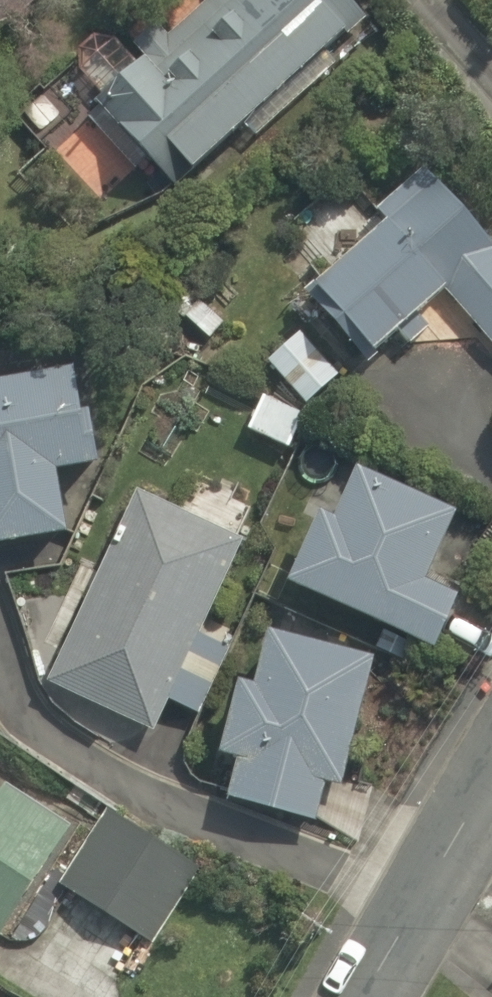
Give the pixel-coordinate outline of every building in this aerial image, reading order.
[(112,114),(185,197),(369,33),(340,0),(240,0),(112,114)] [(89,113),(41,149),(90,215),(138,180),(89,113)] [(451,182),(314,298),(377,373),(464,299),(491,332),(491,231),(451,182)] [(351,386),(306,335),(268,368),(314,420),(351,386)] [(0,387),(0,539),(3,553),(87,537),(77,485),(107,479),(87,370),(0,387)] [(310,425),(268,399),(245,437),(287,463),(310,425)] [(480,539),(375,490),(350,547),(335,540),(305,604),(442,667),(469,607),(452,599),(480,539)] [(244,553),(140,508),(59,696),(163,741),(244,553)] [(381,676),(283,651),(268,711),(253,707),(235,775),(247,778),(237,817),(324,839),(335,794),(350,798),(381,676)] [(7,962),(82,836),(16,797),(9,808),(0,803),(0,958),(7,962)] [(197,873),(103,821),(58,901),(153,954),(197,873)]
